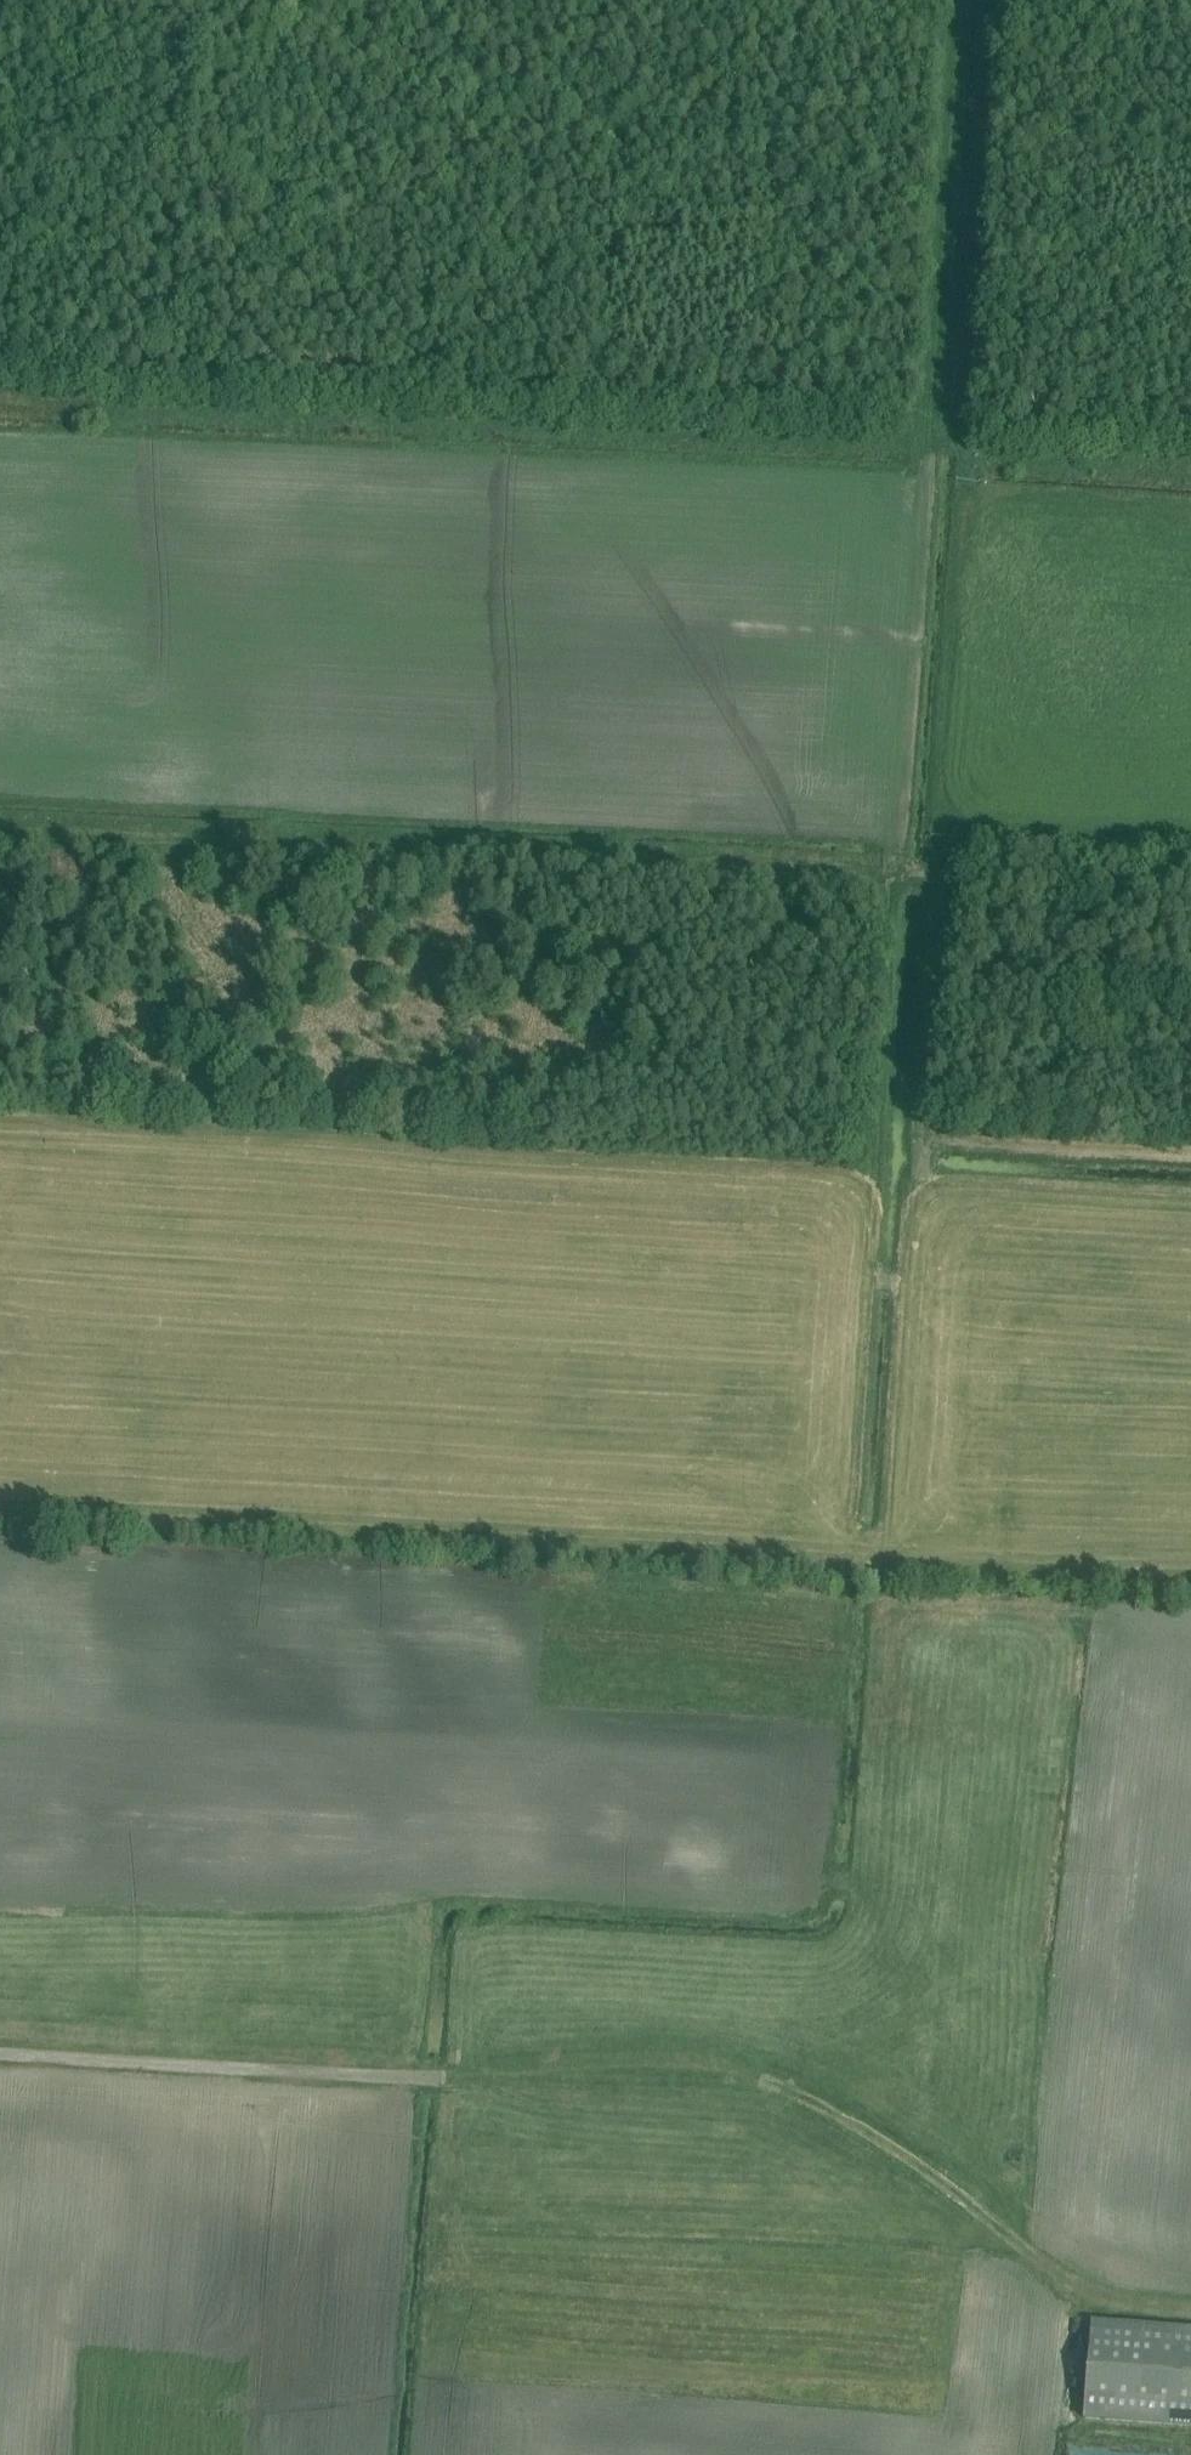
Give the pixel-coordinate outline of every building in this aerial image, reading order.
[(1093,2321),(1086,2420),(1190,2427),(1190,2329),(1093,2321)]
